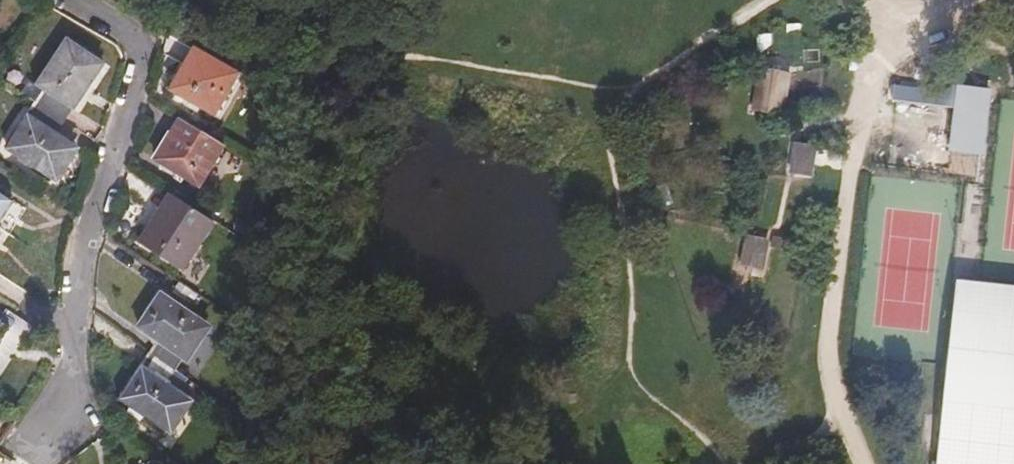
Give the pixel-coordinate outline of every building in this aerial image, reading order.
[(36,107),(62,125),(102,64),(67,39),(35,87),(45,94),(36,107)] [(216,131),(239,89),(200,66),(176,108),(216,131)] [(785,122),(791,77),(762,73),(757,119),(785,122)] [(19,94),(36,107),(45,94),(35,87),(28,82),(19,94)] [(960,93),(901,85),(900,97),(958,105),(960,93)] [(55,135),(62,125),(36,107),(7,151),(54,185),(76,152),(55,135)] [(170,130),(161,145),(166,149),(176,133),(170,130)] [(187,194),(212,155),(176,133),(166,149),(161,145),(159,144),(145,167),(187,194)] [(26,209),(0,191),(0,250),(26,209)] [(171,280),(202,233),(167,210),(157,225),(152,222),(131,253),(171,280)] [(974,285),(954,283),(933,463),(1013,463),(1013,288),(974,285)] [(144,354),(169,371),(178,357),(185,362),(205,331),(158,298),(138,328),(154,339),(144,354)] [(0,327),(0,380),(25,345),(0,327)] [(162,386),(168,376),(143,357),(114,402),(160,435),(182,400),(162,386)] [(178,357),(169,371),(176,376),(185,362),(178,357)]
